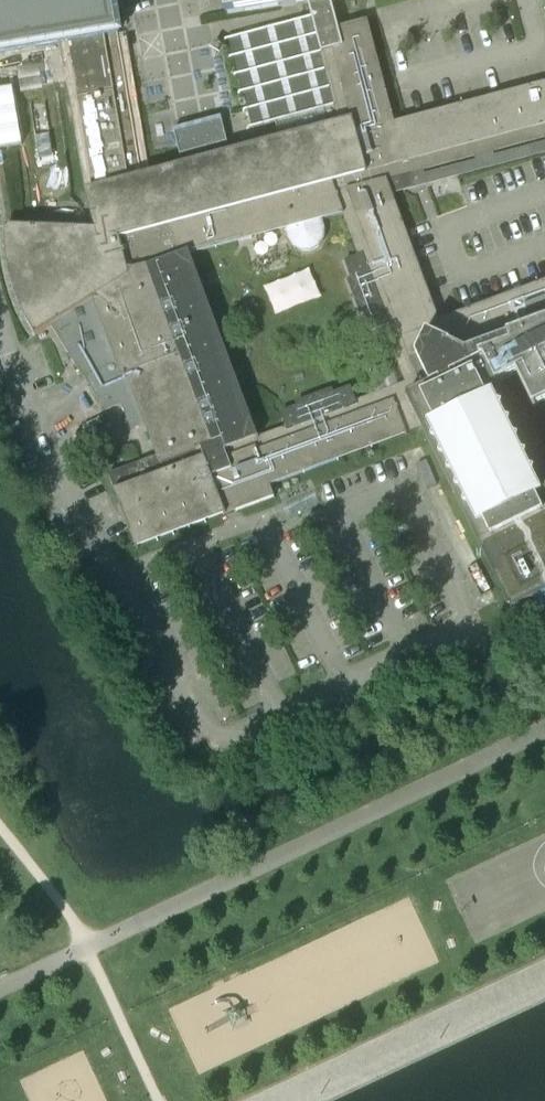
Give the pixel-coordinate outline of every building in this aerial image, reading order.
[(66,40),(94,191),(86,194),(96,228),(5,224),(7,262),(14,290),(22,314),(35,334),(52,325),(105,411),(119,407),(129,430),(143,426),(157,456),(107,473),(136,549),(275,497),(270,486),(407,435),(407,431),(420,427),(512,611),(544,595),(544,485),(496,383),(516,373),(534,407),(544,402),(544,279),(439,318),(391,190),(387,180),(544,138),(544,81),(395,121),(368,18),(338,26),(330,0),(225,0),(227,15),(307,2),(332,106),(275,120),(277,133),(254,139),(255,147),(231,154),(219,116),(173,128),(181,167),(145,176),(117,33),(122,32),(117,0),(0,0),(0,52),(66,40)] [(21,143),(11,87),(0,89),(0,147),(21,143)]
